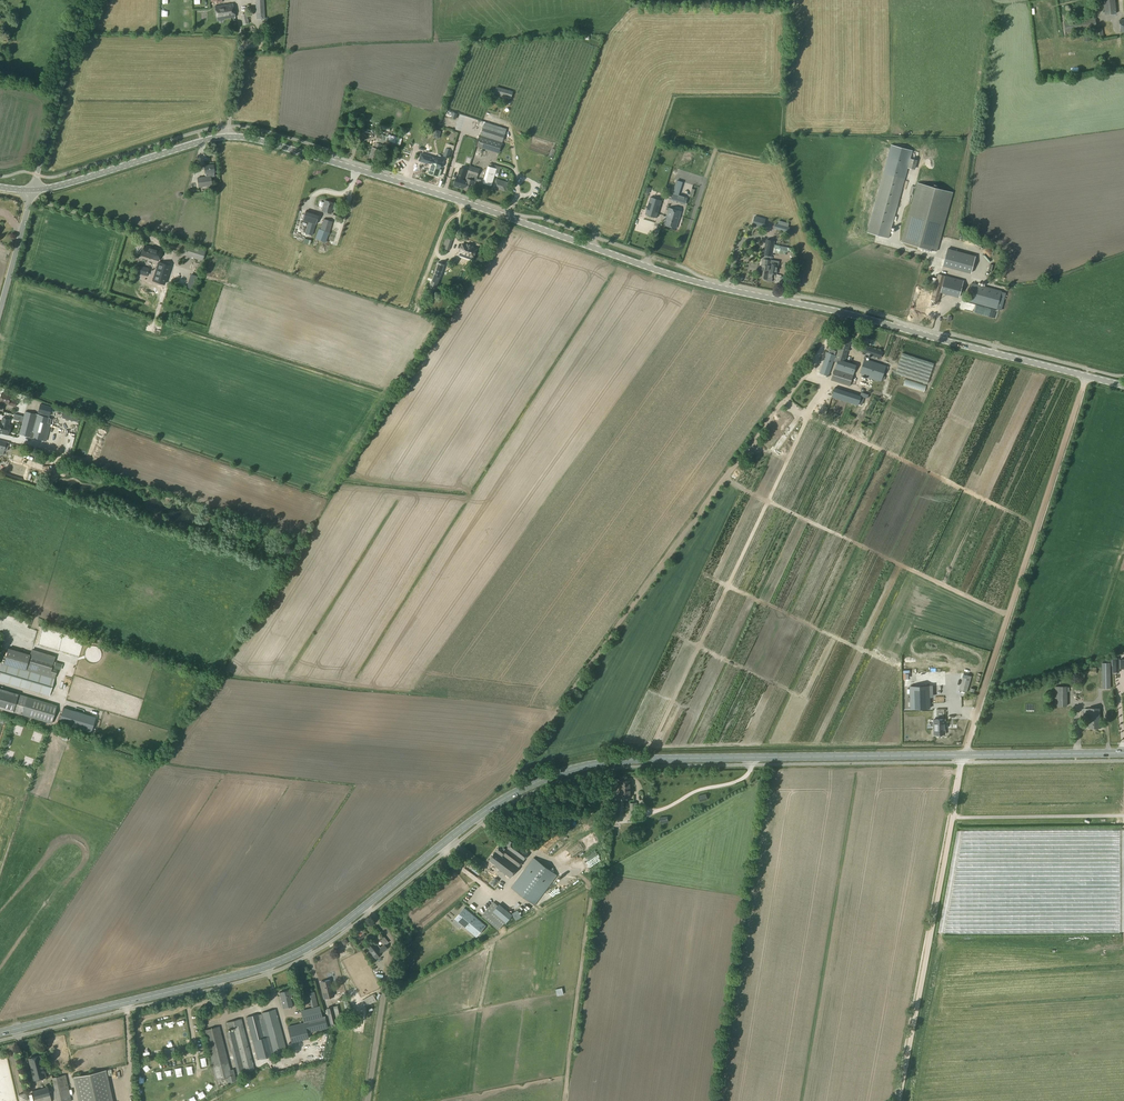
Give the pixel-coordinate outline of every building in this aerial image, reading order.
[(257,19),(264,19),(263,0),(256,0),(257,19)] [(1104,15),(1115,14),(1114,0),(1103,0),(1104,15)] [(233,3),(215,6),(217,19),(224,18),(235,16),(233,3)] [(247,14),(241,15),(243,25),(249,24),(247,14)] [(1102,28),(1095,29),(1096,40),(1104,39),(1102,28)] [(497,87),(495,93),(511,98),(513,91),(497,87)] [(483,126),(478,145),(499,152),(505,133),(483,126)] [(377,134),(375,139),(385,141),(384,143),(399,148),(402,139),(387,135),(386,137),(377,134)] [(368,154),(366,159),(368,159),(375,162),(379,149),(381,144),(375,142),(374,148),(372,147),(371,150),(370,155),(368,154)] [(891,144),(867,232),(876,235),(888,238),(890,231),(913,150),(891,144)] [(422,154),(419,161),(427,164),(428,161),(433,163),(429,174),(439,177),(442,169),(441,169),(443,161),(422,154)] [(206,177),(197,178),(199,187),(206,186),(212,185),(211,176),(214,176),(213,172),(214,172),(213,164),(204,166),(205,173),(206,173),(206,177)] [(489,166),(483,183),(492,186),(497,168),(489,166)] [(458,176),(455,185),(463,188),(462,188),(473,191),(476,181),(479,169),(470,167),(467,178),(466,178),(466,180),(461,179),(462,177),(461,177),(462,174),(465,175),(467,170),(460,168),(458,173),(459,173),(458,176)] [(496,179),(493,188),(505,191),(507,182),(496,179)] [(677,180),(672,193),(679,195),(683,182),(677,180)] [(917,182),(902,241),(937,251),(953,192),(917,182)] [(672,193),(670,200),(686,204),(688,197),(679,195),(672,193)] [(651,197),(645,214),(657,218),(662,200),(651,197)] [(325,200),(321,211),(331,214),(333,208),(334,208),(336,204),(325,200)] [(669,207),(664,224),(676,228),(682,211),(669,207)] [(305,211),(302,221),(308,222),(316,225),(319,215),(305,211)] [(755,216),(752,225),(764,228),(766,219),(755,216)] [(776,223),(785,225),(787,220),(778,217),(776,223)] [(323,219),(320,229),(330,232),(333,222),(323,219)] [(308,222),(305,232),(312,235),(316,225),(308,222)] [(776,223),(775,229),(788,233),(789,233),(790,231),(790,228),(788,227),(778,224),(776,223)] [(467,232),(483,236),(484,232),(468,227),(467,232)] [(325,242),(329,232),(320,229),(319,229),(315,239),(325,242)] [(767,239),(764,255),(772,256),(773,252),(780,254),(781,252),(781,248),(782,246),(774,245),(775,241),(767,239)] [(462,244),(460,252),(469,255),(469,256),(473,257),(473,256),(474,257),(477,249),(472,247),(472,246),(467,244),(467,246),(462,244)] [(144,245),(141,255),(158,261),(161,250),(144,245)] [(947,249),(943,266),(971,274),(976,256),(947,249)] [(932,268),(934,256),(928,255),(925,267),(932,268)] [(763,261),(759,278),(764,278),(764,280),(772,282),(773,278),(772,277),(773,273),(776,274),(778,265),(775,264),(776,260),(772,260),(763,258),(763,261)] [(157,262),(152,277),(165,281),(170,267),(157,262)] [(438,262),(430,285),(437,288),(445,264),(438,262)] [(938,273),(929,304),(938,306),(941,292),(940,292),(945,275),(938,273)] [(945,275),(940,292),(941,292),(959,297),(964,280),(945,275)] [(971,282),(966,301),(997,309),(1002,291),(971,282)] [(437,307),(439,302),(437,301),(438,298),(432,296),(429,303),(437,307)] [(925,302),(922,311),(935,315),(938,306),(929,304),(925,302)] [(843,334),(836,359),(838,359),(845,361),(852,337),(843,334)] [(863,349),(862,351),(881,358),(883,351),(882,351),(876,349),(864,345),(863,349)] [(827,352),(820,373),(828,376),(836,355),(827,352)] [(902,353),(895,374),(927,384),(933,363),(902,353)] [(865,358),(860,373),(882,380),(887,366),(865,358)] [(857,365),(839,359),(832,380),(850,386),(857,365)] [(926,386),(905,379),(903,385),(924,392),(926,386)] [(835,388),(832,397),(858,406),(861,396),(835,388)] [(0,399),(0,401),(4,402),(3,403),(15,407),(17,401),(10,399),(11,396),(1,394),(0,399)] [(40,404),(38,412),(49,415),(51,407),(40,404)] [(25,411),(19,434),(46,441),(52,418),(25,411)] [(63,411),(62,417),(76,421),(77,414),(63,411)] [(8,435),(11,425),(9,425),(10,420),(3,418),(1,423),(0,422),(0,433),(8,435)] [(784,426),(773,442),(778,445),(789,429),(784,426)] [(0,449),(7,451),(9,443),(0,440),(0,450),(0,449)] [(10,468),(8,473),(12,474),(22,477),(23,472),(24,469),(15,465),(11,464),(10,468)] [(1113,665),(1113,672),(1119,672),(1119,657),(1112,657),(1112,659),(1111,659),(1111,665),(1113,665)] [(0,666),(0,681),(50,696),(55,678),(1,662),(0,666)] [(55,662),(53,668),(61,670),(62,664),(55,662)] [(1110,663),(1102,663),(1102,689),(1111,689),(1110,663)] [(964,674),(959,690),(967,692),(972,676),(964,674)] [(944,706),(943,683),(931,683),(932,706),(944,706)] [(930,708),(929,685),(910,686),(911,709),(930,708)] [(1067,687),(1055,687),(1055,706),(1067,706),(1067,687)] [(51,724),(56,707),(0,690),(0,708),(51,724)] [(96,717),(65,708),(61,723),(91,732),(96,717)] [(1099,708),(1088,708),(1088,727),(1099,727),(1099,708)] [(945,719),(934,719),(934,734),(945,733),(945,719)] [(631,780),(619,781),(619,797),(631,796),(631,780)] [(612,802),(611,816),(618,817),(619,803),(612,802)] [(594,839),(590,833),(574,841),(578,847),(594,839)] [(501,843),(489,859),(495,864),(494,865),(510,878),(528,854),(512,842),(507,848),(501,843)] [(533,857),(511,887),(535,905),(557,875),(533,857)] [(499,904),(492,912),(492,913),(505,923),(505,924),(512,915),(499,904)] [(465,907),(455,919),(477,937),(486,925),(465,907)] [(484,914),(482,916),(500,930),(505,924),(505,923),(492,913),(490,916),(487,916),(484,914)] [(372,944),(367,948),(370,951),(369,952),(371,954),(375,959),(387,949),(384,945),(380,948),(378,950),(376,948),(379,946),(375,941),(372,944)] [(330,980),(320,982),(324,999),(334,996),(330,980)] [(290,990),(279,992),(283,1008),(293,1005),(290,990)] [(368,1006),(377,1001),(374,995),(365,1000),(368,1006)] [(319,1006),(301,1010),(304,1022),(322,1018),(319,1006)] [(333,1008),(327,1009),(331,1023),(337,1022),(336,1018),(333,1008)] [(275,1009),(261,1013),(273,1055),(287,1051),(275,1009)] [(259,1014),(246,1017),(257,1061),(270,1058),(259,1014)] [(304,1022),(287,1027),(290,1036),(301,1033),(327,1026),(325,1017),(322,1018),(304,1022)] [(231,1021),(226,1022),(227,1027),(233,1026),(234,1030),(235,1036),(244,1072),(254,1069),(241,1018),(231,1021)] [(219,1026),(203,1030),(212,1067),(213,1068),(215,1079),(221,1078),(221,1080),(227,1078),(228,1082),(236,1080),(233,1069),(229,1070),(219,1026)] [(290,1036),(291,1043),(309,1039),(307,1032),(301,1033),(290,1036)] [(174,1047),(164,1049),(164,1051),(164,1052),(165,1057),(175,1055),(174,1051),(174,1047)] [(40,1055),(28,1058),(32,1072),(31,1072),(33,1080),(46,1077),(45,1076),(46,1076),(43,1063),(42,1063),(40,1055)] [(144,1070),(150,1067),(146,1060),(140,1063),(144,1070)] [(74,1076),(79,1100),(113,1100),(106,1069),(74,1076)] [(53,1077),(58,1100),(69,1100),(71,1100),(66,1074),(53,1077)] [(32,1091),(35,1100),(50,1100),(52,1100),(48,1086),(32,1091)] [(193,1092),(187,1095),(189,1100),(195,1097),(193,1092)] [(18,1095),(19,1100),(27,1100),(28,1100),(26,1093),(18,1095)]
